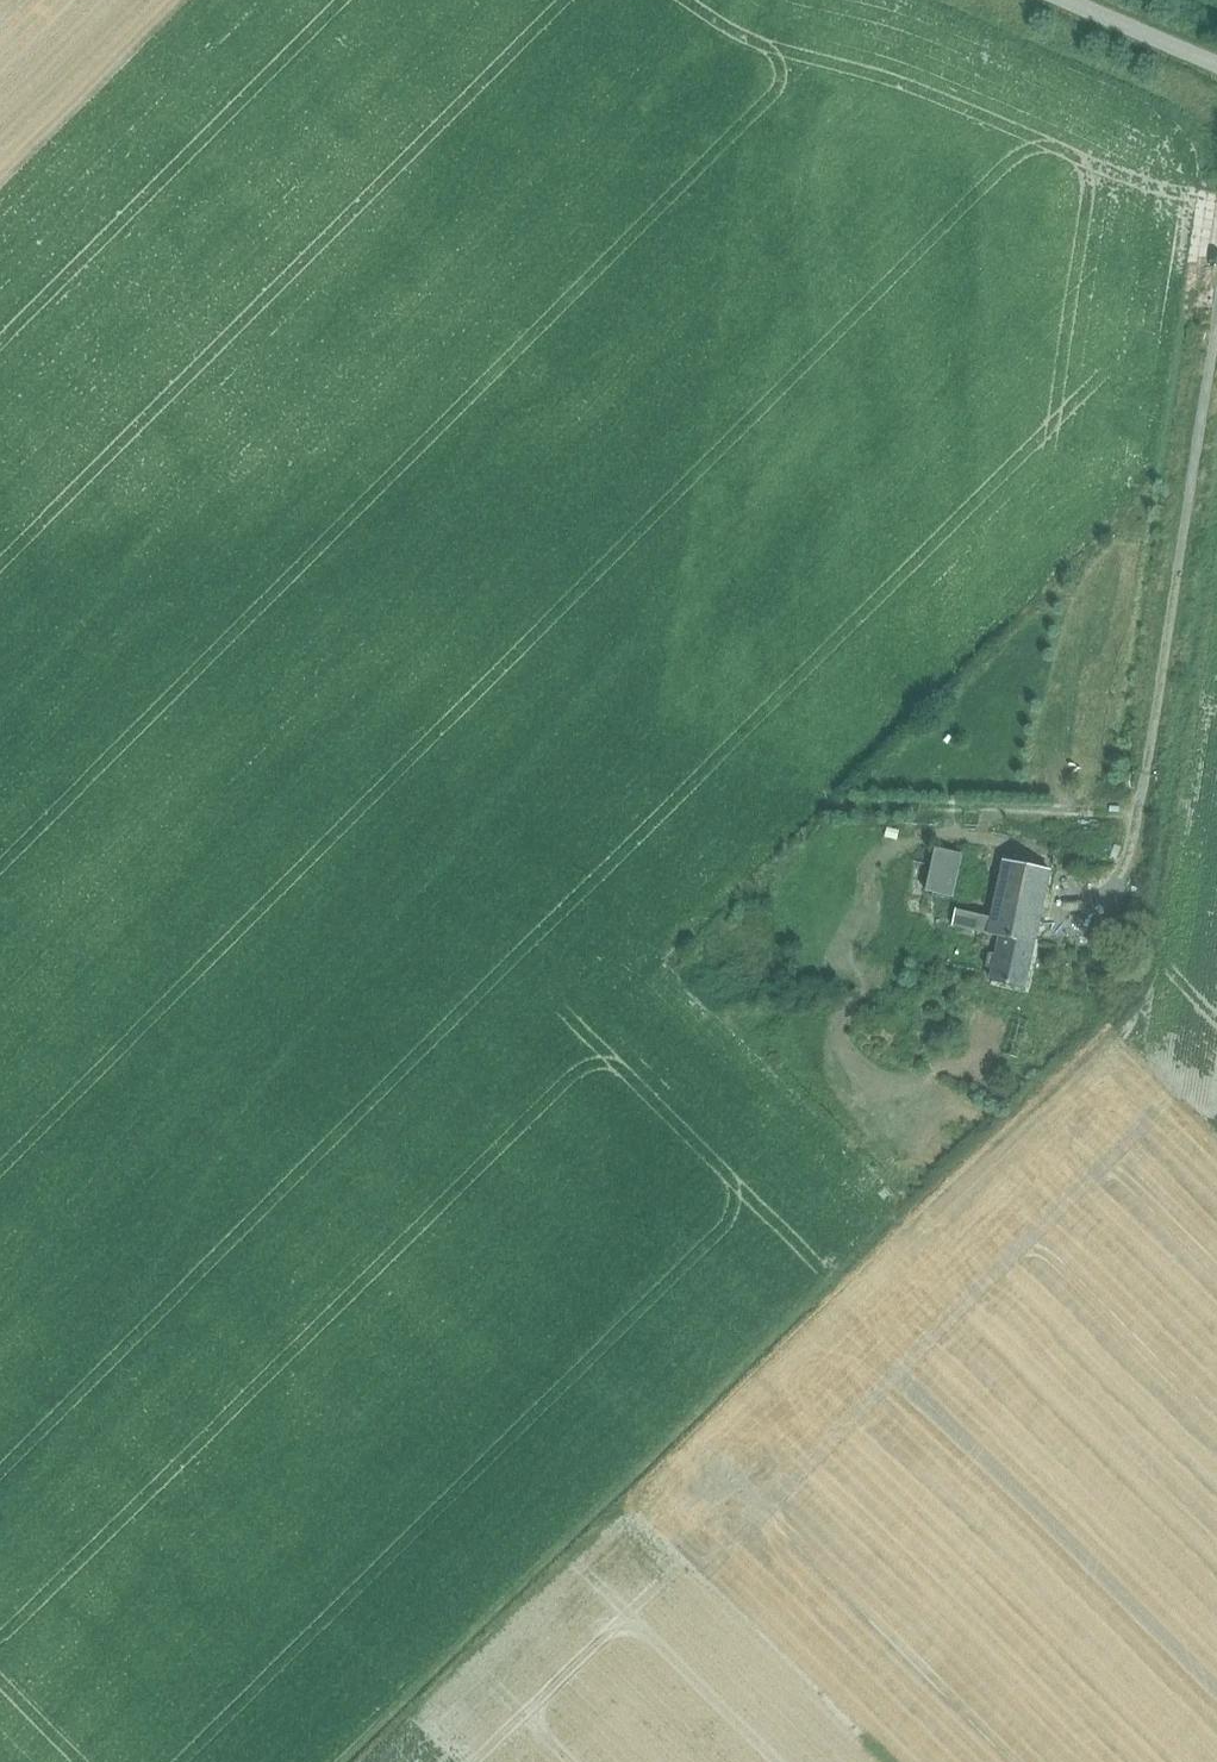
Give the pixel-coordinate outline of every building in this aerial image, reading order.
[(935,845),(926,889),(953,895),(962,851),(935,845)] [(1050,871),(1003,861),(991,916),(956,909),(952,925),(1000,935),(991,979),(1025,987),(1050,871)]
